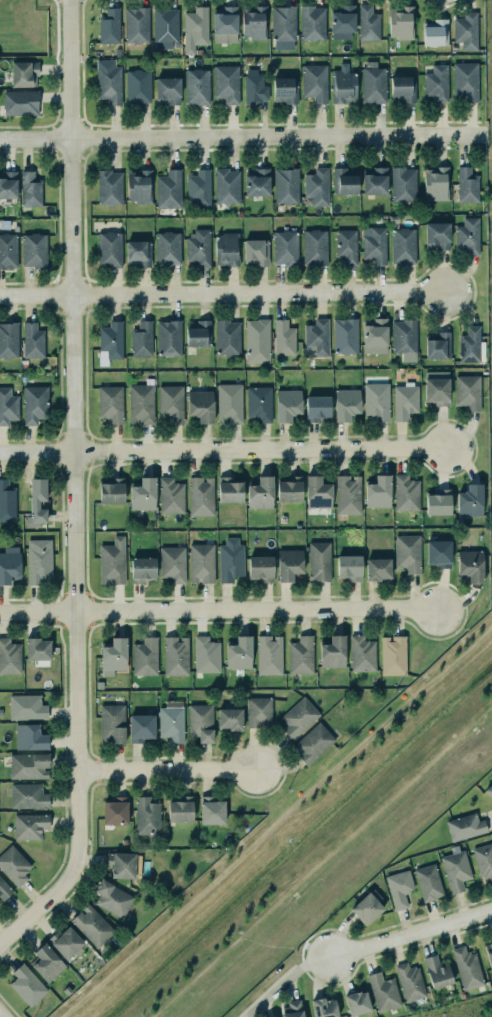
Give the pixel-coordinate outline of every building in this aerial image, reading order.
[(379,40),(379,13),(372,13),(372,5),(359,5),(359,40),(379,40)] [(123,7),(123,41),(132,41),(132,43),(140,43),(140,41),(147,41),(147,6),(135,6),(135,8),(128,8),(128,7),(123,7)] [(166,9),(176,9),(177,40),(178,40),(178,46),(172,46),(172,41),(168,41),(168,42),(160,42),(160,41),(152,41),(151,6),(166,6),(166,9)] [(207,6),(194,7),(194,13),(183,13),(184,54),(195,54),(194,45),(208,45),(207,6)] [(325,6),(300,7),(301,41),(325,40),(325,6)] [(387,8),(394,8),(394,12),(399,12),(399,6),(411,6),(412,39),(395,39),(395,36),(387,36),(387,8)] [(237,7),(212,8),(213,43),(237,42),(237,7)] [(265,7),(241,7),(242,39),(266,38),(265,7)] [(272,49),(282,49),(282,41),(295,41),(295,7),(273,7),(272,49)] [(354,32),(354,7),(330,8),(330,32),(354,32)] [(98,16),(99,44),(120,43),(119,8),(106,8),(106,16),(98,16)] [(477,51),(476,12),(464,12),(464,18),(453,19),(454,42),(462,42),(462,51),(477,51)] [(448,19),(432,19),(432,23),(423,23),(423,46),(448,46),(448,19)] [(121,106),(122,66),(114,66),(114,60),(97,59),(96,99),(108,99),(107,106),(121,106)] [(9,62),(10,87),(35,86),(34,76),(38,76),(37,61),(9,62)] [(334,103),(356,102),(355,72),(348,73),(348,63),(339,63),(340,69),(332,70),(334,103)] [(431,64),(446,63),(446,102),(433,102),(433,96),(423,96),(423,72),(431,72),(431,64)] [(477,63),(453,63),(453,96),(464,95),(464,102),(478,102),(477,63)] [(237,65),(212,65),(212,98),(223,97),(224,104),(237,104),(237,65)] [(302,65),(302,97),(314,97),(314,104),(327,104),(327,65),(302,65)] [(208,104),(208,69),(199,69),(199,68),(191,68),(191,69),(183,69),(184,103),(195,103),(195,104),(208,104)] [(362,103),(386,103),(386,68),(362,68),(362,103)] [(245,103),(268,103),(268,85),(261,85),(260,69),(244,69),(245,103)] [(125,70),(126,105),(151,104),(150,70),(125,70)] [(415,76),(390,77),(391,100),(402,100),(402,103),(415,102),(415,76)] [(180,104),(180,78),(155,78),(156,104),(180,104)] [(298,103),(298,78),(272,78),(273,103),(298,103)] [(3,91),(38,90),(38,103),(36,103),(36,114),(3,115),(3,107),(1,107),(1,99),(3,99),(3,91)] [(405,171),(405,167),(391,168),(391,202),(416,202),(416,171),(405,171)] [(471,176),(471,167),(458,167),(458,202),(479,202),(479,176),(471,176)] [(327,168),(328,206),(305,206),(304,175),(314,175),(314,169),(327,168)] [(357,173),(358,194),(332,194),(332,169),(347,168),(347,173),(357,173)] [(387,168),(387,195),(363,195),(363,171),(373,171),(373,168),(387,168)] [(448,168),(449,201),(432,201),(432,198),(424,198),(423,178),(430,178),(429,168),(448,168)] [(229,172),(229,169),(215,169),(215,204),(240,203),(240,172),(229,172)] [(270,169),(270,196),(246,196),(246,172),(256,172),(256,169),(270,169)] [(298,169),(299,204),(274,205),(274,169),(298,169)] [(122,173),(123,205),(98,205),(98,171),(112,170),(112,173),(122,173)] [(180,170),(181,208),(156,209),(155,176),(168,176),(168,170),(180,170)] [(209,170),(210,207),(195,208),(195,201),(187,201),(186,176),(198,176),(198,170),(209,170)] [(21,171),(21,206),(42,206),(42,181),(35,181),(34,171),(21,171)] [(150,171),(151,204),(135,205),(135,201),(127,202),(127,177),(138,177),(138,171),(150,171)] [(17,199),(0,199),(0,175),(3,175),(3,172),(16,172),(17,199)] [(455,250),(465,250),(465,255),(479,255),(479,218),(463,217),(462,225),(455,225),(455,250)] [(423,223),(424,243),(424,247),(434,247),(434,249),(448,249),(448,242),(448,222),(423,223)] [(386,265),(386,227),(361,227),(362,260),(373,259),(373,265),(386,265)] [(302,230),(310,230),(310,229),(317,228),(317,230),(326,230),(326,265),(313,265),(313,264),(302,264),(302,230)] [(392,264),(415,264),(415,228),(391,229),(392,264)] [(209,229),(194,229),(194,235),(186,236),(186,261),(197,261),(197,267),(210,267),(209,229)] [(336,257),(343,257),(344,266),(357,265),(356,230),(336,230),(336,257)] [(298,265),(297,231),(273,232),(274,266),(298,265)] [(121,268),(122,233),(98,232),(97,267),(121,268)] [(155,233),(156,266),(180,266),(180,232),(155,233)] [(239,265),(238,233),(214,234),(215,266),(239,265)] [(17,268),(17,234),(0,234),(0,269),(17,268)] [(22,234),(21,268),(46,268),(47,234),(22,234)] [(242,240),(267,239),(267,265),(254,265),(254,262),(242,262),(242,240)] [(151,266),(150,241),(126,241),(126,267),(151,266)] [(244,320),(255,320),(255,318),(268,318),(268,350),(266,353),(260,353),(259,355),(254,355),(253,354),(246,354),(246,352),(244,352),(244,320)] [(328,356),(328,318),(315,319),(315,325),(304,325),(305,357),(328,356)] [(275,355),(295,355),(295,328),(287,328),(287,319),(274,319),(275,355)] [(357,319),(333,319),(334,354),(358,354),(357,319)] [(362,353),(387,353),(387,319),(362,319),(362,353)] [(108,321),(108,326),(97,326),(97,350),(105,350),(105,358),(122,357),(121,320),(108,321)] [(129,329),(137,329),(137,320),(150,320),(151,357),(129,357),(129,329)] [(416,320),(391,320),(392,353),(402,353),(402,362),(417,362),(416,320)] [(22,321),(22,357),(44,357),(44,330),(35,330),(35,321),(22,321)] [(181,321),(157,321),(157,356),(181,356),(181,321)] [(186,346),(210,347),(210,322),(186,321),(186,346)] [(240,321),(215,321),(216,355),(240,354),(240,321)] [(18,357),(18,323),(0,323),(0,358),(18,357)] [(459,361),(479,362),(479,326),(467,326),(466,335),(459,335),(459,361)] [(435,332),(435,340),(424,340),(424,358),(449,358),(449,331),(435,332)] [(480,412),(480,376),(455,376),(455,406),(466,406),(466,412),(480,412)] [(423,379),(447,379),(447,405),(433,405),(433,402),(423,402),(423,379)] [(363,383),(388,382),(388,421),(373,421),(373,415),(363,415),(363,383)] [(241,383),(241,423),(227,423),(227,418),(225,418),(225,424),(215,424),(215,383),(241,383)] [(152,424),(152,384),(127,385),(128,424),(136,424),(136,419),(138,419),(138,424),(152,424)] [(392,384),(418,384),(418,412),(407,412),(407,421),(392,421),(392,384)] [(96,386),(121,385),(122,424),(108,424),(107,418),(96,418),(96,386)] [(157,386),(181,385),(182,424),(168,425),(167,417),(158,417),(157,386)] [(23,425),(38,425),(38,419),(47,419),(48,387),(24,386),(23,425)] [(245,386),(270,386),(270,423),(256,423),(256,418),(252,418),(252,416),(245,416),(245,386)] [(7,425),(0,425),(0,387),(9,387),(9,395),(17,395),(18,419),(7,419),(7,425)] [(333,422),(333,388),(359,388),(359,413),(352,413),(352,415),(348,415),(348,422),(333,422)] [(274,423),(289,423),(289,416),(292,416),(292,414),(300,414),(300,389),(274,389),(274,423)] [(197,423),(211,423),(211,391),(186,391),(186,415),(193,415),(193,417),(197,417),(197,423)] [(304,397),(304,422),(319,423),(319,418),(329,418),(329,396),(304,397)] [(387,468),(388,504),(364,504),(363,479),(373,479),(373,469),(387,468)] [(390,470),(392,508),(417,507),(416,478),(410,478),(410,474),(405,474),(404,469),(390,470)] [(275,482),(286,482),(286,476),(299,475),(300,502),(276,502),(275,482)] [(334,475),(348,475),(348,478),(345,480),(353,480),(351,478),(351,476),(359,476),(360,513),(335,514),(334,475)] [(304,476),(319,476),(319,485),(330,485),(330,507),(305,508),(304,476)] [(187,477),(201,477),(201,482),(204,482),(204,478),(211,478),(212,515),(187,516),(187,477)] [(218,502),(243,503),(243,482),(233,482),(233,477),(218,477),(218,502)] [(256,477),(270,477),(271,509),(246,509),(246,486),(256,486),(256,477)] [(122,478),(122,505),(97,505),(96,484),(112,484),(111,478),(122,478)] [(138,478),(153,478),(153,509),(128,510),(128,487),(138,487),(138,478)] [(157,478),(171,478),(171,483),(183,483),(183,514),(158,514),(157,478)] [(16,515),(16,488),(8,488),(8,480),(0,480),(0,515),(16,515)] [(47,480),(47,502),(40,502),(40,510),(48,510),(48,524),(32,524),(31,481),(47,480)] [(481,484),(481,516),(455,516),(455,493),(463,493),(463,491),(465,491),(465,484),(481,484)] [(425,491),(426,515),(450,515),(450,491),(425,491)] [(419,535),(394,536),(395,567),(405,567),(406,574),(421,574),(419,535)] [(124,536),(113,536),(113,545),(99,545),(100,583),(111,583),(111,584),(125,584),(124,536)] [(28,584),(52,584),(51,539),(27,540),(28,584)] [(217,545),(231,544),(230,544),(230,539),(236,539),(236,543),(235,544),(242,544),(242,576),(232,577),(232,583),(217,583),(217,545)] [(450,540),(426,541),(426,564),(437,564),(437,568),(451,568),(450,540)] [(328,541),(307,542),(307,576),(312,576),(312,581),(329,581),(328,541)] [(188,544),(212,544),(213,583),(200,583),(199,578),(196,578),(196,582),(188,582),(188,544)] [(7,579),(0,579),(0,546),(16,546),(16,570),(7,571),(7,579)] [(171,583),(186,583),(185,547),(160,548),(160,578),(171,578),(171,583)] [(293,582),(293,574),(303,574),(303,550),(277,550),(278,582),(293,582)] [(456,550),(456,575),(463,575),(463,576),(467,576),(467,583),(481,583),(481,550),(456,550)] [(361,555),(337,555),(337,580),(361,580),(361,555)] [(248,557),(249,579),(259,579),(259,582),(273,582),(273,556),(248,557)] [(131,583),(147,583),(147,579),(156,579),(156,558),(131,558),(131,583)] [(366,559),(390,559),(390,579),(380,580),(380,581),(366,581),(366,559)] [(252,628),(251,668),(224,668),(224,639),(234,639),(234,628),(252,628)] [(328,632),(343,632),(343,665),(318,666),(318,641),(328,641),(328,632)] [(279,633),(280,672),(256,672),(255,634),(279,633)] [(193,634),(193,670),(218,670),(218,640),(211,640),(211,639),(207,639),(207,634),(193,634)] [(380,636),(387,636),(387,639),(390,639),(390,634),(405,634),(405,673),(380,674),(380,636)] [(110,635),(125,635),(124,669),(112,669),(112,675),(101,674),(101,669),(99,669),(100,644),(110,644),(110,635)] [(313,635),(298,635),(298,642),(288,642),(289,673),(313,673),(313,635)] [(375,671),(375,640),(364,641),(364,635),(350,635),(351,672),(375,671)] [(188,637),(178,637),(178,636),(163,637),(164,676),(188,676),(188,637)] [(133,643),(132,675),(157,675),(157,637),(143,637),(142,644),(133,643)] [(21,644),(10,644),(10,638),(0,638),(0,674),(21,674),(21,644)] [(50,660),(50,638),(25,639),(25,660),(50,660)] [(10,720),(48,719),(48,705),(40,705),(40,695),(9,695),(10,720)] [(320,714),(303,696),(280,718),(287,725),(282,730),(292,741),(320,714)] [(271,697),(247,698),(247,727),(272,727),(271,697)] [(212,704),(188,705),(188,736),(198,736),(198,743),(213,743),(212,704)] [(100,705),(100,743),(125,743),(125,705),(100,705)] [(157,706),(182,705),(182,741),(169,742),(169,736),(157,736),(157,706)] [(216,706),(240,706),(241,728),(216,728),(216,706)] [(128,713),(128,741),(143,741),(143,736),(153,736),(152,713),(128,713)] [(290,745),(318,719),(335,738),(305,764),(297,754),(300,751),(298,749),(295,751),(290,745)] [(48,750),(48,734),(40,734),(40,724),(16,724),(15,749),(48,750)] [(47,753),(8,753),(8,778),(47,778),(47,770),(44,770),(42,770),(42,768),(47,768),(47,753)] [(483,791),(491,801),(491,782),(483,791)] [(11,809),(49,808),(49,793),(42,793),(42,784),(11,784),(11,809)] [(135,834),(159,835),(160,803),(150,803),(150,797),(136,796),(135,834)] [(200,824),(225,824),(225,801),(212,801),(212,797),(200,796),(200,824)] [(128,825),(127,797),(112,797),(112,802),(103,802),(103,825),(128,825)] [(473,809),(476,820),(482,818),(486,829),(449,840),(443,819),(473,809)] [(49,815),(14,814),(14,839),(41,840),(41,830),(49,830),(49,815)] [(480,879),(489,876),(491,883),(491,882),(491,843),(472,848),(480,879)] [(18,888),(29,877),(25,873),(32,866),(11,844),(0,855),(0,869),(18,888)] [(450,894),(465,891),(462,881),(472,878),(465,850),(441,856),(450,894)] [(105,851),(104,866),(111,867),(110,875),(132,876),(133,852),(105,851)] [(421,901),(442,898),(437,865),(416,868),(421,901)] [(383,875),(408,867),(414,887),(408,889),(409,891),(402,893),(406,905),(393,909),(383,875)] [(3,902),(14,891),(0,877),(0,899),(3,902)] [(99,894),(95,905),(124,918),(134,894),(99,880),(94,892),(99,894)] [(384,909),(378,903),(382,899),(373,888),(350,909),(365,926),(384,909)] [(87,902),(114,930),(95,947),(68,919),(78,909),(82,913),(83,911),(80,908),(87,902)] [(67,961),(86,945),(68,926),(62,932),(59,929),(47,940),(67,961)] [(39,959),(31,966),(47,984),(66,967),(44,943),(33,953),(39,959)] [(449,947),(462,990),(483,983),(473,951),(469,953),(468,950),(465,951),(463,943),(449,947)] [(448,963),(439,965),(436,954),(424,958),(432,989),(453,983),(448,963)] [(395,966),(406,1002),(426,996),(418,968),(415,968),(415,966),(409,968),(407,962),(395,966)] [(48,990),(22,963),(12,973),(16,978),(9,985),(30,1007),(48,990)] [(365,974),(372,971),(378,970),(381,980),(392,976),(400,1004),(377,1011),(365,974)] [(342,994),(358,989),(358,991),(364,989),(370,1008),(348,1015),(342,994)] [(312,1016),(331,1016),(337,1016),(334,997),(330,998),(330,997),(323,998),(322,995),(309,998),(312,1016)] [(281,1016),(304,1016),(301,1001),(279,1005),(281,1016)]
